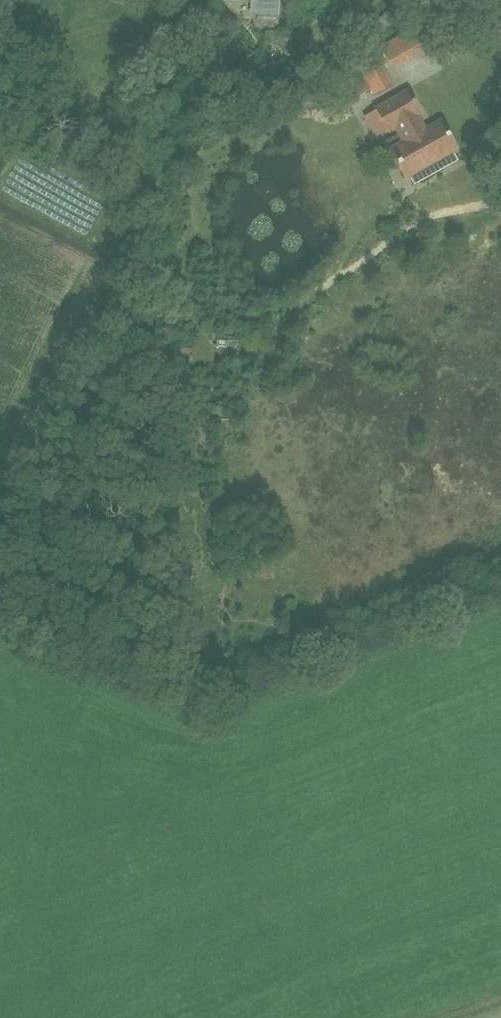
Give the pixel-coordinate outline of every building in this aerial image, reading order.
[(253,2),(261,2),(261,14),(277,14),(277,0),(228,0),(228,1),(253,2)] [(373,97),(393,85),(374,50),(353,62),(373,97)] [(420,113),(408,92),(377,110),(388,131),(399,125),(407,141),(390,150),(405,178),(456,151),(441,123),(425,131),(416,115),(420,113)]
